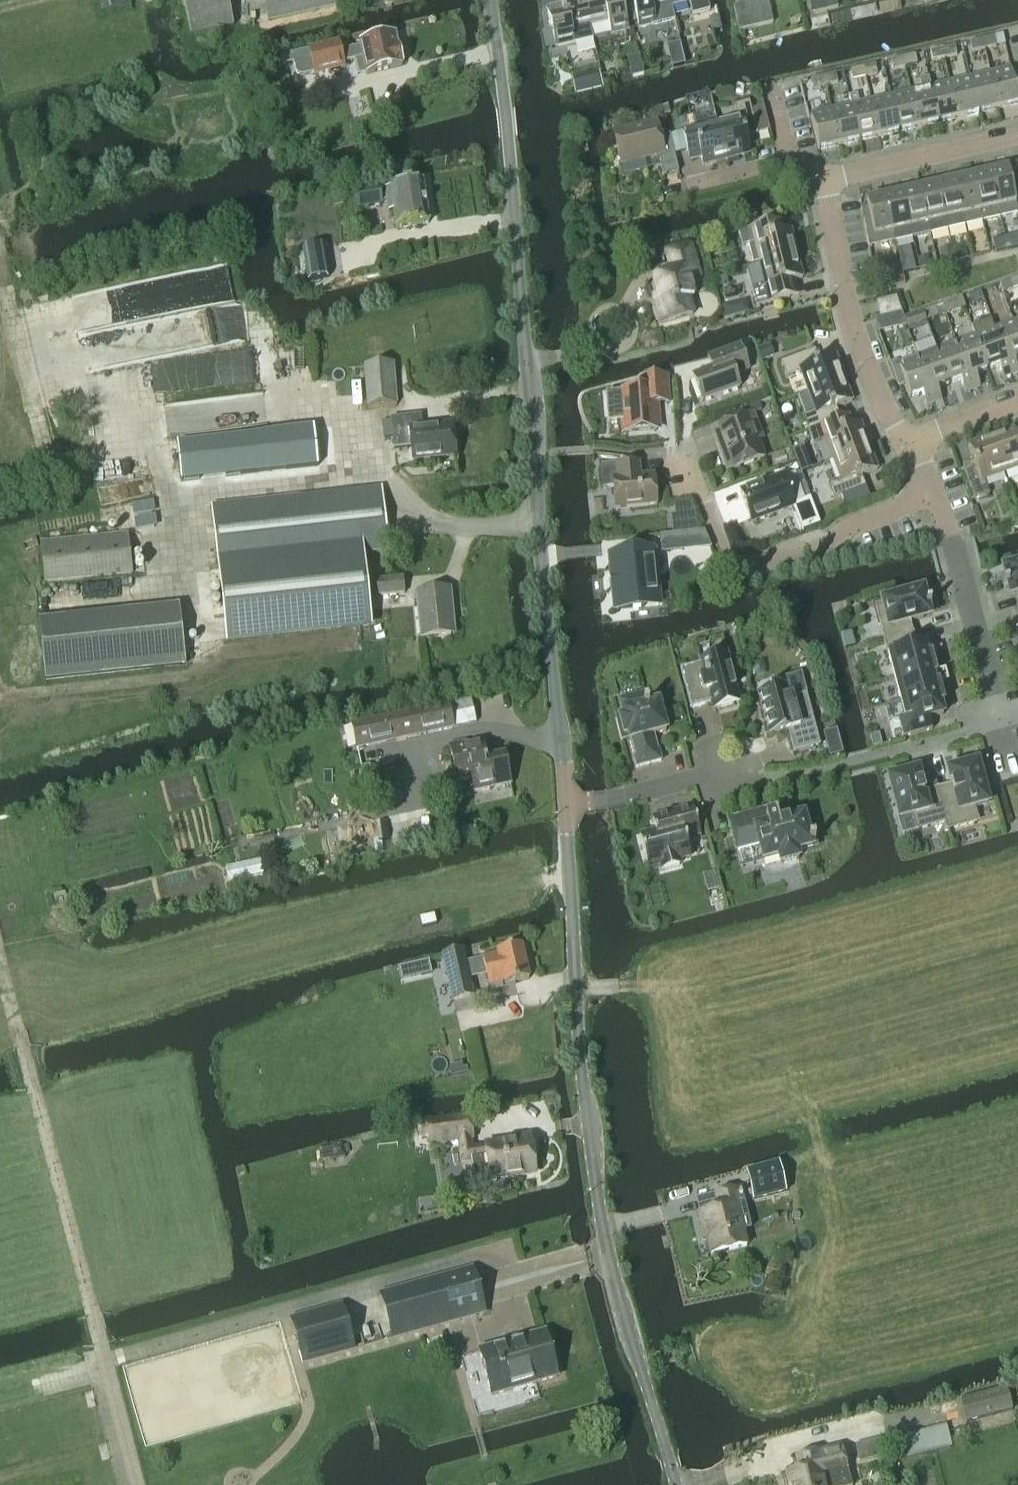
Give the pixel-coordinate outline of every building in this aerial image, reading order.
[(191,36),(235,28),(229,0),(184,0),(191,36)] [(337,8),(335,0),(264,0),(269,22),(337,8)] [(545,10),(547,21),(550,32),(554,48),(554,49),(572,44),(592,40),(589,26),(582,0),(557,0),(559,7),(545,10)] [(589,26),(592,40),(609,35),(627,31),(620,4),(620,0),(582,0),(589,26)] [(631,1),(637,29),(655,25),(673,20),(670,7),(668,0),(630,0),(631,1)] [(670,7),(688,3),(691,16),(709,12),(706,0),(668,0),(670,7)] [(772,24),(766,0),(764,0),(755,2),(761,26),(772,24)] [(827,12),(824,0),(813,3),(816,14),(827,12)] [(827,12),(838,9),(836,0),(824,0),(827,12)] [(750,29),(761,26),(755,2),(744,5),(750,29)] [(738,32),(750,29),(744,5),(732,8),(738,32)] [(339,45),(284,58),(285,65),(292,64),(295,74),(299,76),(313,73),(314,77),(345,70),(344,64),(353,62),(362,60),(366,76),(367,75),(402,68),(402,67),(406,62),(404,53),(398,49),(395,38),(360,45),(360,48),(341,53),(339,45)] [(985,50),(997,48),(995,38),(983,41),(985,50)] [(972,53),(985,50),(983,41),(970,44),(972,53)] [(945,60),(957,57),(955,47),(943,50),(945,60)] [(932,63),(945,60),(943,50),(930,53),(932,63)] [(905,69),(918,66),(915,57),(903,59),(905,69)] [(893,72),(905,69),(903,59),(890,62),(893,72)] [(594,60),(584,63),(587,78),(598,76),(594,60)] [(865,79),(878,76),(876,66),(863,69),(865,79)] [(641,67),(628,70),(630,78),(631,80),(643,77),(643,75),(641,67)] [(853,81),(865,79),(863,69),(851,72),(853,81)] [(1017,106),(1017,101),(1011,70),(991,74),(999,110),(1017,106)] [(979,115),(999,110),(991,74),(971,79),(979,115)] [(825,88),(838,85),(836,75),(823,78),(825,88)] [(602,88),(602,87),(601,85),(599,76),(588,79),(590,88),(591,89),(591,91),(602,88)] [(813,91),(825,88),(823,78),(811,81),(813,91)] [(919,129),(939,124),(931,88),(928,78),(920,80),(922,90),(910,93),(919,129)] [(959,120),(979,115),(971,79),(951,84),(959,120)] [(939,124),(959,120),(951,84),(931,88),(939,124)] [(899,134),(919,129),(910,93),(890,98),(899,134)] [(860,105),(857,96),(848,98),(850,107),(859,143),(879,138),(870,102),(860,105)] [(879,138),(899,134),(890,98),(870,102),(879,138)] [(716,124),(726,161),(749,155),(743,133),(755,130),(748,103),(733,106),(737,119),(716,124)] [(839,147),(859,143),(850,107),(831,112),(839,147)] [(819,152),(839,147),(831,112),(810,116),(819,152)] [(696,145),(702,167),(726,161),(716,124),(715,120),(709,122),(704,118),(693,121),(692,116),(677,120),(684,148),(696,145)] [(664,121),(655,123),(658,137),(668,135),(664,121)] [(658,137),(655,123),(612,134),(620,165),(657,156),(662,176),(677,172),(668,135),(658,137)] [(990,174),(1001,220),(1017,216),(1017,213),(1016,204),(1008,169),(990,174)] [(990,174),(972,178),(983,224),(1001,220),(990,174)] [(972,178),(954,182),(965,228),(983,224),(972,178)] [(954,182),(937,186),(948,232),(965,228),(954,182)] [(397,230),(429,225),(423,184),(391,190),(397,230)] [(937,186),(919,190),(930,234),(930,236),(948,232),(937,186)] [(919,190),(902,194),(912,238),(930,234),(919,190)] [(357,210),(382,207),(379,191),(355,195),(357,210)] [(902,194),(884,198),(895,242),(912,238),(902,194)] [(870,221),(863,223),(868,249),(888,244),(895,242),(884,198),(866,203),(870,221)] [(769,224),(737,232),(741,248),(754,244),(759,265),(796,256),(790,232),(783,233),(772,236),(769,224)] [(1007,250),(1004,238),(992,241),(995,253),(1007,250)] [(659,325),(691,316),(686,300),(692,298),(687,280),(697,277),(689,247),(664,253),(670,275),(651,280),(657,302),(653,303),(659,325)] [(910,247),(897,250),(902,274),(915,271),(910,247)] [(952,248),(939,250),(942,263),(954,261),(952,248)] [(965,249),(953,252),(956,262),(967,259),(965,249)] [(759,265),(747,268),(752,288),(750,288),(754,303),(755,308),(787,300),(786,295),(784,284),(795,281),(801,279),(796,256),(759,265)] [(928,257),(918,260),(920,270),(930,267),(928,257)] [(346,258),(324,262),(326,275),(348,272),(346,258)] [(888,278),(875,281),(878,290),(886,289),(891,287),(888,278)] [(1017,288),(1017,279),(999,286),(1001,293),(1017,288)] [(968,296),(968,297),(971,307),(983,302),(980,293),(980,292),(970,295),(968,296)] [(882,320),(902,315),(897,299),(878,305),(882,320)] [(946,316),(965,309),(961,300),(942,307),(946,316)] [(737,316),(734,304),(722,307),(725,319),(737,316)] [(926,323),(946,316),(942,307),(923,313),(926,323)] [(909,331),(926,325),(922,314),(905,320),(909,331)] [(882,320),(875,322),(879,335),(906,328),(902,315),(882,320)] [(991,320),(971,328),(974,337),(987,372),(999,368),(1003,379),(1011,376),(994,330),(991,320)] [(994,330),(1011,376),(1017,374),(1013,362),(1017,360),(1017,338),(1013,323),(994,330)] [(974,337),(956,344),(972,390),(979,387),(975,376),(987,372),(974,337)] [(931,340),(913,346),(917,357),(916,358),(933,405),(941,402),(936,390),(948,385),(935,351),(931,340)] [(956,344),(935,351),(948,385),(960,381),(964,393),(972,390),(956,344)] [(770,345),(757,350),(762,361),(774,357),(770,345)] [(700,403),(738,390),(733,377),(747,372),(738,347),(707,358),(711,371),(691,378),(700,403)] [(817,363),(813,351),(779,363),(784,378),(799,373),(807,393),(842,379),(834,357),(817,363)] [(896,366),(890,368),(892,373),(897,387),(898,386),(903,385),(908,400),(921,395),(925,407),(933,405),(916,358),(896,365),(896,366)] [(368,409),(397,406),(394,364),(378,365),(364,367),(367,393),(368,409)] [(807,432),(838,420),(834,409),(851,403),(842,379),(807,393),(814,413),(802,417),(807,432)] [(623,433),(655,431),(653,405),(665,404),(663,380),(639,381),(639,392),(621,393),(623,433)] [(759,404),(735,412),(738,420),(754,414),(761,412),(759,404)] [(728,473),(765,459),(759,443),(763,441),(754,414),(738,420),(716,428),(725,452),(721,453),(728,473)] [(420,417),(391,420),(395,451),(412,449),(413,463),(456,458),(452,425),(421,429),(420,417)] [(842,432),(838,420),(807,432),(812,445),(824,441),(832,462),(868,449),(860,425),(842,432)] [(270,474),(318,469),(314,430),(178,444),(182,482),(270,473),(270,474)] [(1014,431),(992,439),(1005,475),(1017,470),(1017,441),(1014,431)] [(975,502),(989,496),(984,483),(1005,475),(992,439),(968,448),(974,465),(963,469),(975,502)] [(832,500),(863,488),(859,477),(876,471),(868,449),(832,462),(839,481),(827,486),(832,500)] [(808,458),(796,462),(800,473),(812,469),(808,458)] [(639,477),(638,465),(599,469),(601,490),(612,489),(614,510),(655,506),(652,476),(639,477)] [(803,502),(793,475),(782,480),(781,478),(739,493),(750,524),(793,509),(792,506),(803,502)] [(381,488),(212,506),(226,639),(370,624),(362,553),(388,550),(381,488)] [(690,504),(674,506),(675,515),(695,513),(690,504)] [(44,586),(132,577),(128,533),(39,543),(44,586)] [(662,552),(693,549),(692,533),(661,536),(662,552)] [(612,556),(611,556),(611,557),(612,567),(616,610),(640,608),(644,608),(644,607),(656,606),(657,606),(657,605),(656,589),(654,572),(657,571),(655,551),(624,554),(612,556)] [(1003,571),(1007,585),(1003,586),(1004,589),(1008,588),(1010,596),(1017,594),(1017,567),(1003,571)] [(372,598),(404,595),(402,579),(371,582),(372,598)] [(421,639),(451,636),(448,607),(452,607),(450,590),(416,594),(421,639)] [(874,609),(883,642),(913,635),(910,623),(929,617),(927,609),(930,608),(930,606),(926,607),(922,593),(881,603),(882,607),(874,609)] [(45,681),(186,666),(179,607),(39,621),(45,681)] [(851,633),(840,636),(841,639),(844,650),(855,647),(851,633)] [(893,679),(934,668),(931,655),(927,656),(924,645),(916,647),(913,635),(883,642),(886,655),(887,655),(893,679)] [(680,670),(690,710),(716,703),(717,706),(718,706),(719,710),(734,706),(733,702),(734,701),(733,698),(737,697),(726,657),(721,659),(720,655),(705,659),(707,663),(680,670)] [(893,679),(901,705),(941,694),(939,685),(948,682),(945,671),(936,673),(934,668),(893,679)] [(789,738),(793,753),(819,746),(806,695),(792,699),(791,698),(786,699),(782,685),(760,691),(762,698),(760,699),(768,729),(770,729),(771,736),(789,731),(790,737),(789,738)] [(643,694),(618,701),(623,719),(619,720),(624,738),(628,737),(636,768),(661,762),(654,736),(665,732),(658,704),(646,707),(643,694)] [(941,694),(901,705),(904,718),(898,719),(903,737),(932,730),(929,719),(943,716),(940,704),(944,703),(941,694)] [(351,726),(357,749),(452,728),(447,705),(374,721),(373,716),(357,720),(358,724),(351,726)] [(830,757),(843,754),(837,731),(824,734),(830,757)] [(879,734),(870,737),(872,748),(882,746),(879,734)] [(449,747),(457,784),(471,780),(475,793),(492,789),(492,790),(510,786),(510,785),(504,756),(486,760),(482,742),(465,745),(465,743),(449,747)] [(937,789),(945,822),(946,822),(948,830),(977,822),(973,809),(987,805),(977,765),(948,772),(951,785),(937,789)] [(917,829),(945,822),(937,789),(923,793),(917,772),(888,779),(899,820),(913,816),(917,829)] [(640,838),(648,869),(661,865),(662,871),(679,866),(677,861),(690,857),(685,839),(700,835),(693,809),(663,817),(664,820),(653,823),(656,833),(640,838)] [(733,820),(741,849),(757,844),(762,862),(777,858),(779,865),(800,860),(798,853),(814,849),(813,845),(815,844),(808,818),(804,819),(803,816),(778,823),(776,815),(766,818),(765,812),(733,820)] [(338,826),(341,844),(335,845),(338,861),(370,856),(364,821),(338,826)] [(529,981),(521,948),(497,953),(498,956),(483,960),(466,963),(463,953),(463,952),(443,957),(443,958),(453,1001),(474,997),(469,979),(487,975),(489,987),(505,984),(505,986),(529,981)] [(462,1063),(449,1067),(452,1077),(468,1073),(467,1068),(463,1069),(462,1063)] [(472,1161),(475,1186),(494,1184),(494,1180),(535,1174),(531,1147),(516,1149),(515,1142),(486,1147),(486,1148),(471,1150),(470,1140),(472,1139),(469,1118),(426,1124),(426,1125),(418,1126),(420,1138),(428,1137),(429,1146),(459,1141),(462,1162),(472,1161)] [(307,1152),(309,1164),(322,1162),(322,1159),(335,1157),(335,1159),(346,1158),(344,1145),(333,1147),(307,1152)] [(785,1192),(779,1164),(747,1171),(753,1199),(785,1192)] [(747,1247),(736,1204),(744,1202),(740,1188),(715,1194),(718,1208),(699,1213),(704,1232),(706,1231),(711,1256),(747,1247)] [(391,1340),(485,1313),(473,1267),(378,1294),(391,1340)] [(302,1365),(354,1350),(342,1304),(289,1318),(302,1365)] [(490,1397),(558,1378),(545,1331),(477,1350),(490,1397)] [(967,1422),(1013,1410),(1007,1387),(961,1399),(967,1422)] [(890,1436),(856,1445),(861,1463),(905,1451),(901,1437),(891,1439),(890,1436)] [(841,1449),(797,1459),(800,1472),(787,1476),(789,1484),(850,1484),(841,1449)]
